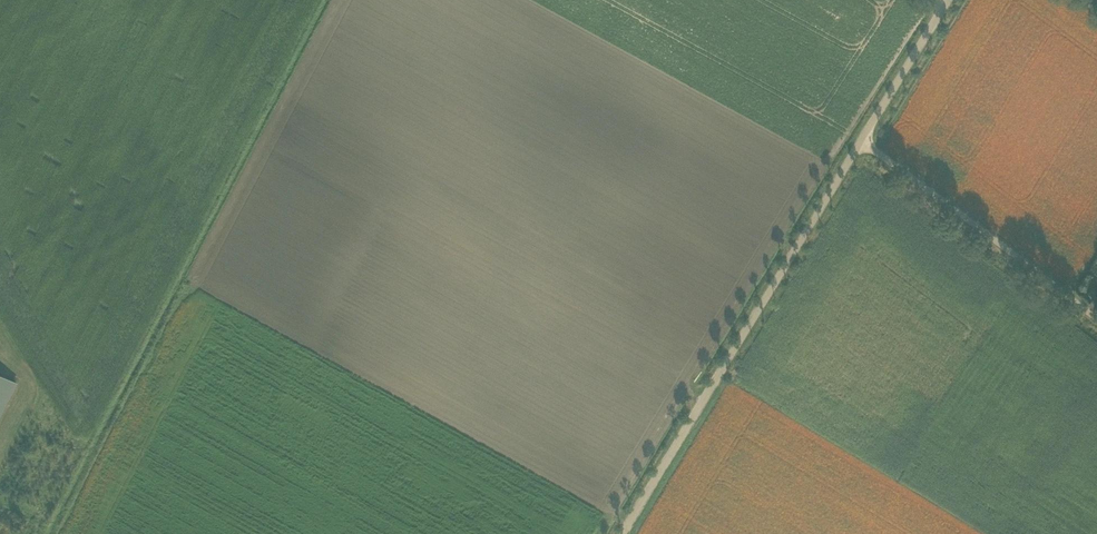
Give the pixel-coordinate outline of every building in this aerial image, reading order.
[(16,383),(0,375),(0,414),(16,383)]
